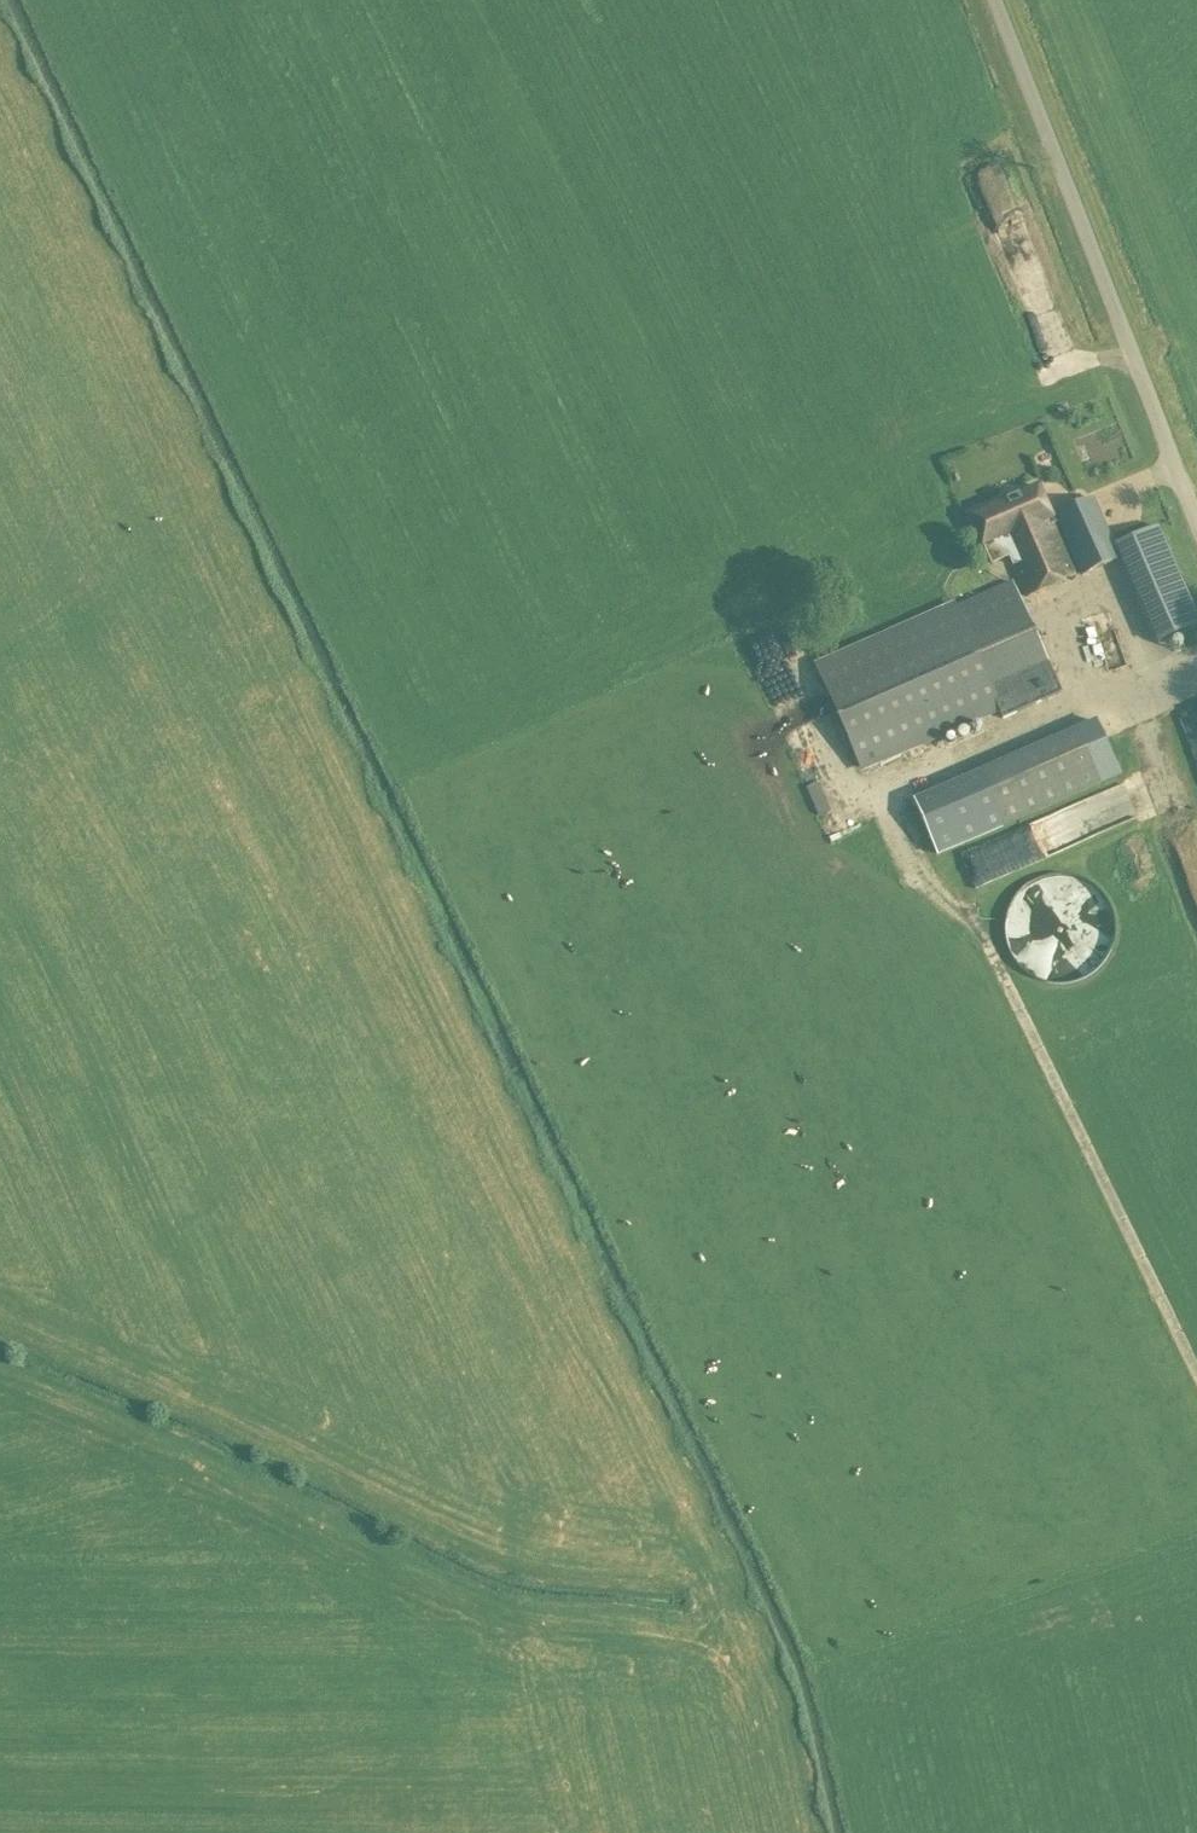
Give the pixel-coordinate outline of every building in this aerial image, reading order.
[(1039,485),(971,515),(991,562),(1007,556),(1003,546),(1006,545),(1026,594),(1075,574),(1054,523),(1059,521),(1081,573),(1119,557),(1093,497),(1052,515),(1039,485)] [(1159,640),(1196,624),(1196,613),(1158,525),(1117,543),(1159,640)] [(1013,580),(818,665),(862,766),(1057,681),(1013,580)] [(1118,592),(1100,599),(1105,611),(1123,605),(1118,592)] [(804,734),(817,761),(839,750),(826,723),(804,734)] [(1004,824),(1102,782),(1079,728),(981,770),(1004,824)] [(1019,819),(973,844),(987,871),(1034,845),(1019,819)] [(1019,960),(1031,971),(1046,978),(1061,980),(1076,977),(1091,971),(1102,961),(1111,948),(1115,933),(1115,918),(1111,903),(1103,890),(1092,880),(1078,873),(1063,870),(1048,872),(1034,877),(1022,887),(1012,900),(1007,915),(1006,931),(1011,947),(1019,960)]
